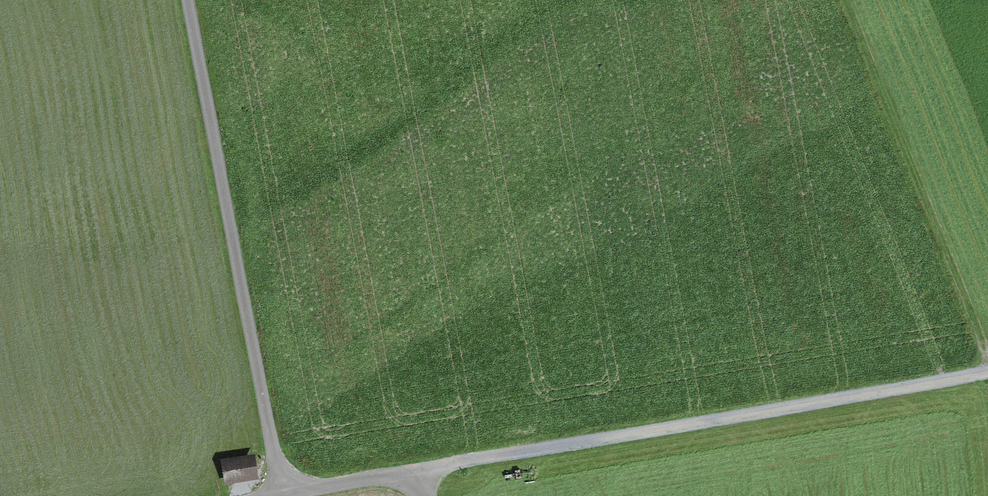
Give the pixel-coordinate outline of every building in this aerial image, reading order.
[(250,461),(224,464),(226,481),(252,479),(250,461)]
